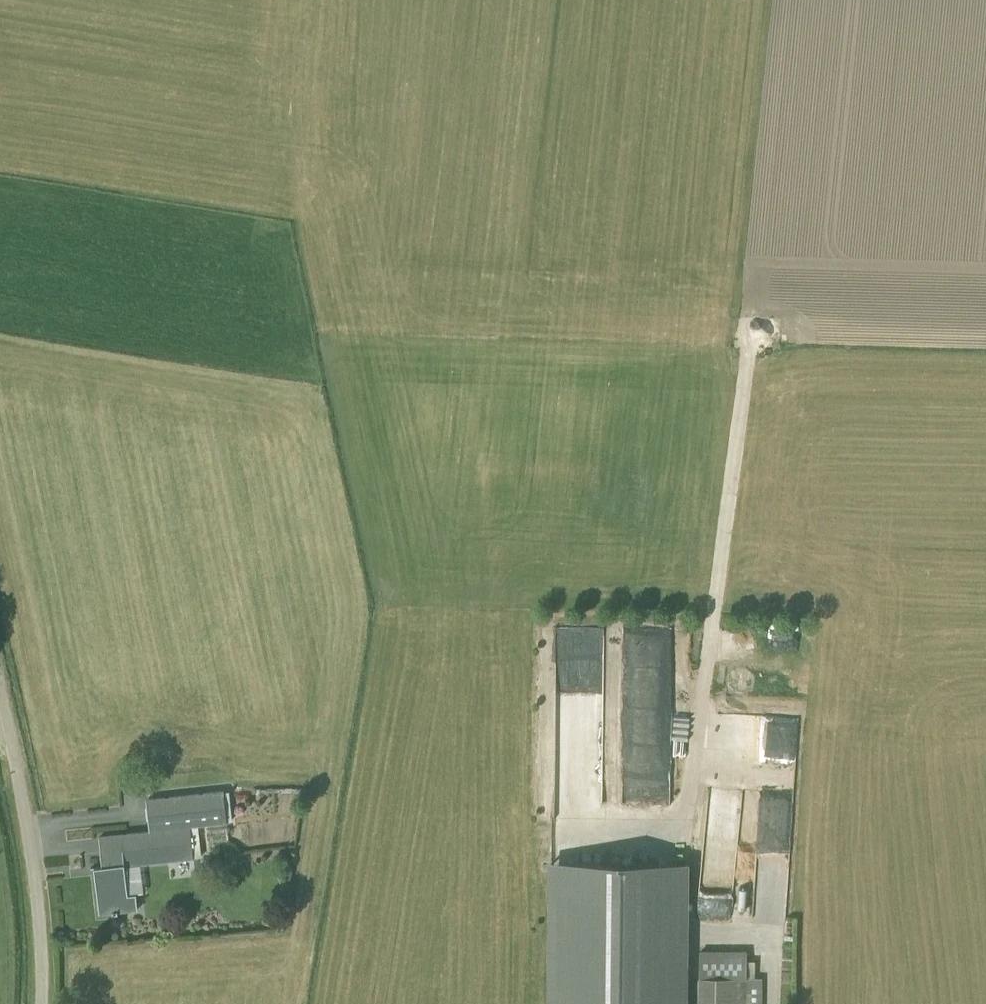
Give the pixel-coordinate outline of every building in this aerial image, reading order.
[(228,822),(225,790),(147,799),(150,831),(100,836),(103,865),(92,867),(95,867),(100,912),(113,911),(114,913),(119,912),(119,909),(136,909),(135,893),(129,894),(126,865),(194,858),(191,826),(228,822)] [(657,862),(554,861),(552,1003),(656,1003),(657,862)] [(748,950),(700,950),(700,977),(699,977),(699,1003),(763,1003),(763,977),(748,977),(748,950)]
